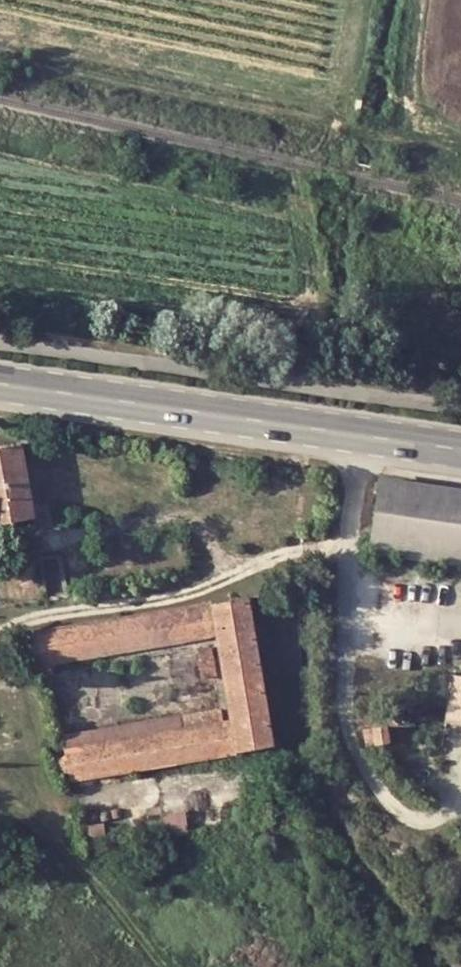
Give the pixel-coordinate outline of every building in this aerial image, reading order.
[(29,518),(17,443),(0,446),(0,523),(29,518)] [(378,478),(367,542),(460,556),(460,490),(378,478)] [(270,744),(244,595),(20,634),(25,665),(211,632),(212,644),(227,720),(63,749),(68,780),(270,744)] [(214,706),(61,732),(63,749),(227,720),(212,644),(191,648),(197,677),(209,676),(214,706)] [(451,671),(440,734),(460,737),(460,672),(451,671)] [(361,730),(363,741),(364,744),(387,740),(381,724),(361,730)] [(160,810),(165,832),(186,828),(183,807),(160,810)] [(99,821),(76,825),(79,847),(102,843),(99,821)]
